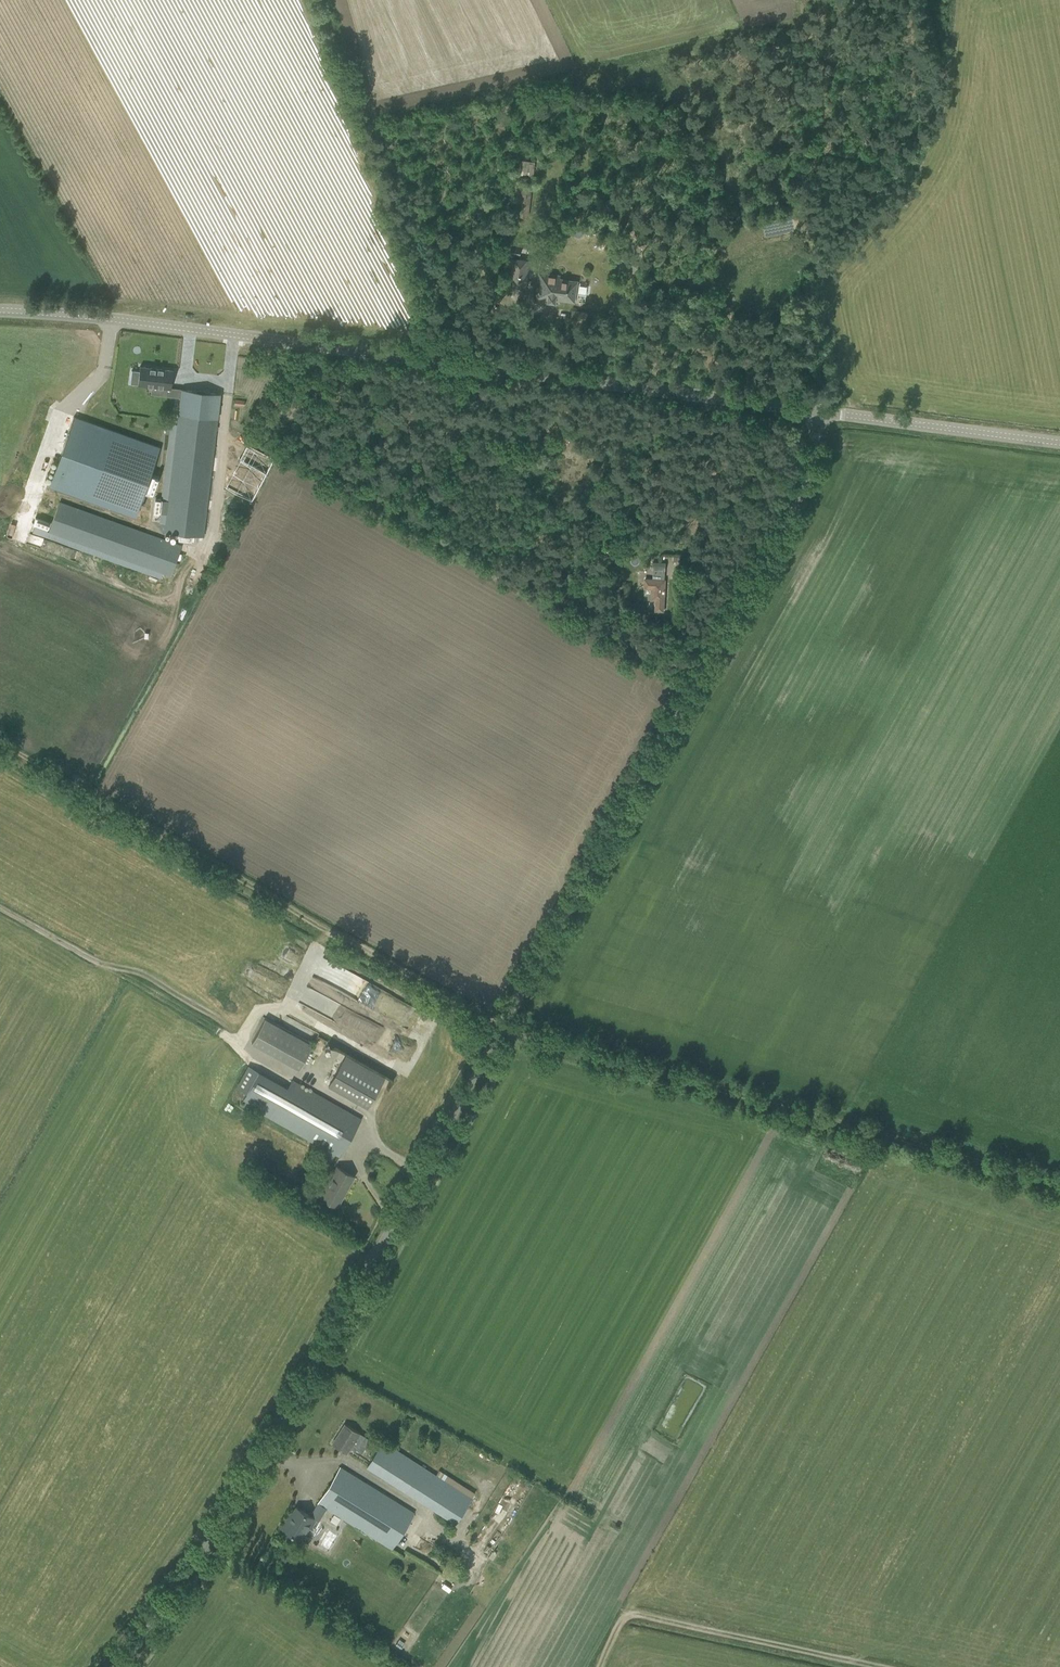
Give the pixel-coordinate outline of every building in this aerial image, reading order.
[(528,218),(533,178),(521,176),(520,181),(517,181),(514,204),(508,203),(505,221),(512,222),(513,216),(528,218)] [(510,254),(520,255),(521,248),(511,246),(510,254)] [(506,287),(525,290),(530,260),(510,257),(506,287)] [(573,300),(575,283),(559,281),(559,278),(539,276),(538,281),(541,282),(539,296),(547,297),(546,300),(554,301),(554,297),(573,300)] [(140,366),(140,371),(132,370),(130,383),(171,388),(173,370),(140,366)] [(155,499),(153,512),(161,513),(160,522),(161,522),(165,523),(163,532),(179,534),(178,540),(191,542),(191,540),(198,541),(199,536),(202,537),(219,404),(220,394),(182,389),(180,398),(177,424),(170,423),(170,427),(161,498),(161,500),(155,499)] [(74,416),(49,486),(135,517),(144,493),(151,496),(159,475),(151,472),(160,447),(74,416)] [(246,444),(238,458),(265,474),(273,460),(246,444)] [(37,519),(32,532),(160,578),(163,573),(170,575),(181,546),(59,503),(48,531),(46,531),(49,524),(37,519)] [(107,561),(103,571),(115,576),(119,565),(107,561)] [(665,562),(653,562),(653,570),(659,570),(664,570),(665,570),(665,562)] [(664,611),(665,579),(644,578),(643,599),(655,600),(655,611),(664,611)] [(339,990),(351,973),(335,962),(323,979),(339,990)] [(252,1042),(299,1068),(313,1044),(265,1018),(252,1042)] [(401,1055),(413,1062),(421,1045),(409,1039),(401,1055)] [(367,1107),(380,1083),(342,1062),(329,1086),(367,1107)] [(246,1092),(241,1101),(325,1148),(336,1154),(340,1156),(361,1119),(351,1113),(291,1080),(287,1087),(258,1071),(246,1092)] [(402,1095),(416,1102),(425,1082),(419,1080),(416,1087),(407,1083),(402,1095)] [(337,1167),(321,1196),(337,1205),(353,1176),(337,1167)] [(345,1453),(358,1433),(344,1423),(331,1444),(345,1453)] [(474,1494),(439,1472),(436,1476),(382,1442),(366,1468),(454,1524),(474,1494)] [(391,1549),(414,1514),(350,1472),(340,1467),(310,1515),(296,1506),(289,1518),(287,1517),(281,1527),(290,1533),(297,1537),(304,1525),(310,1529),(315,1520),(317,1522),(326,1507),(391,1549)]
